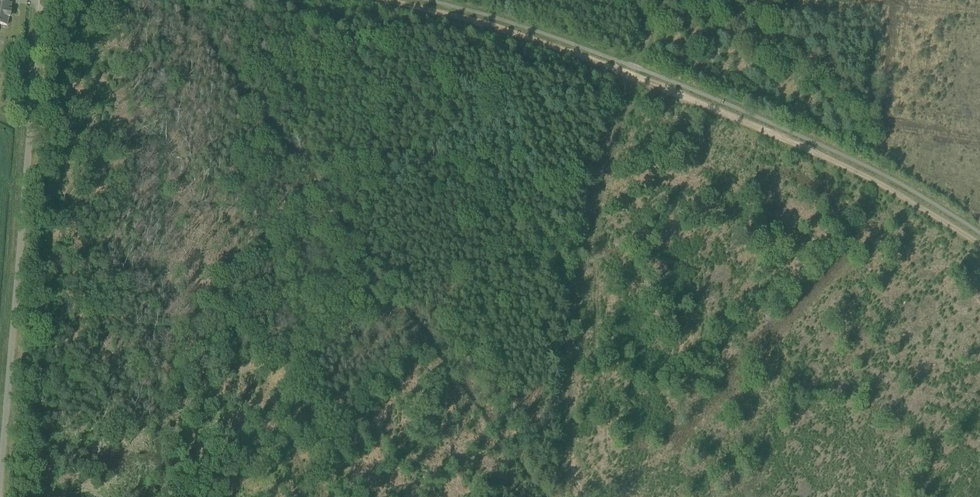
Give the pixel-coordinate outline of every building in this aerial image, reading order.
[(6,25),(10,5),(0,3),(0,24),(6,25)]
